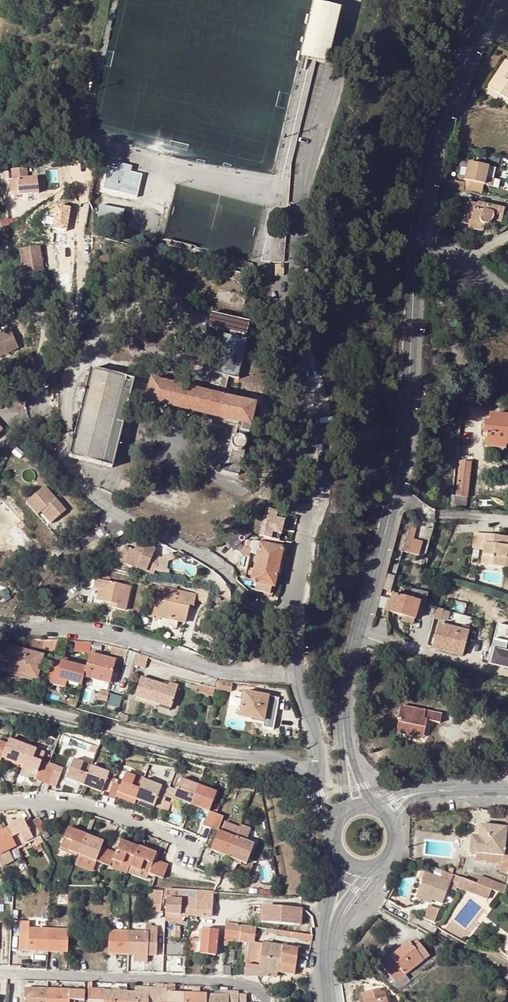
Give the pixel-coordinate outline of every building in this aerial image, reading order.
[(315,3),(302,59),(315,62),(324,64),(338,8),(328,6),(315,3)] [(504,61),(486,87),(507,102),(507,64),(504,61)] [(484,178),(487,167),(466,163),(463,181),(468,183),(482,186),(490,188),(491,180),(487,179),(484,178)] [(126,197),(132,172),(106,167),(102,187),(107,188),(106,193),(126,197)] [(25,168),(11,170),(12,181),(9,181),(10,193),(17,192),(18,195),(38,193),(36,178),(26,179),(25,168)] [(482,186),(468,183),(466,193),(480,196),(482,186)] [(115,198),(99,195),(97,204),(101,205),(102,201),(113,204),(115,198)] [(47,204),(44,227),(62,229),(64,206),(47,204)] [(460,224),(467,225),(467,229),(480,232),(481,226),(484,226),(489,222),(499,224),(501,211),(474,205),(474,207),(464,205),(460,224)] [(104,221),(121,225),(122,218),(123,214),(124,211),(107,208),(104,221)] [(40,246),(20,250),(25,273),(45,269),(40,246)] [(191,261),(182,259),(180,270),(188,272),(191,261)] [(274,265),(274,276),(283,276),(283,265),(274,265)] [(123,279),(114,272),(107,282),(116,288),(123,279)] [(224,322),(220,335),(235,339),(238,325),(224,322)] [(20,347),(11,328),(0,333),(0,357),(20,347)] [(235,339),(220,335),(219,343),(214,360),(208,386),(223,389),(226,377),(235,379),(244,341),(235,339)] [(207,358),(214,360),(219,343),(211,341),(207,358)] [(113,468),(119,444),(112,442),(125,389),(132,391),(134,380),(91,369),(86,389),(83,401),(69,456),(83,460),(113,468)] [(231,430),(248,434),(255,405),(221,396),(151,379),(146,402),(233,423),(232,425),(231,430)] [(74,399),(83,401),(86,389),(77,387),(74,399)] [(125,389),(112,442),(119,444),(122,429),(132,391),(125,389)] [(145,404),(232,425),(233,423),(146,402),(145,404)] [(487,416),(487,423),(483,423),(481,435),(485,436),(484,449),(504,451),(504,446),(507,446),(507,418),(487,416)] [(245,447),(246,444),(245,441),(244,440),(243,438),(241,438),(239,437),(237,437),(236,437),(234,438),(233,439),(232,441),(231,442),(230,444),(230,446),(226,463),(223,463),(221,472),(237,475),(243,451),(244,450),(245,447)] [(450,495),(449,506),(459,509),(465,509),(467,497),(471,463),(458,461),(454,496),(450,495)] [(46,487),(28,504),(40,517),(44,513),(54,524),(69,511),(46,487)] [(287,527),(273,523),(270,536),(284,540),(287,527)] [(226,543),(232,551),(250,536),(244,528),(226,543)] [(503,567),(507,537),(473,533),(471,547),(482,548),(480,563),(503,567)] [(417,556),(421,543),(405,538),(401,551),(417,556)] [(273,539),(271,546),(282,549),(284,542),(273,539)] [(153,576),(159,558),(152,555),(154,549),(137,541),(133,549),(128,547),(122,561),(153,576)] [(242,547),(247,549),(250,550),(249,553),(257,555),(253,570),(247,568),(245,573),(248,574),(246,579),(244,578),(244,579),(249,588),(254,589),(254,590),(269,594),(271,587),(273,588),(282,549),(271,546),(263,544),(252,542),(246,541),(242,547)] [(122,561),(128,547),(124,545),(117,558),(122,561)] [(498,567),(486,566),(484,580),(496,582),(498,567)] [(159,585),(161,578),(152,576),(150,582),(159,585)] [(93,588),(97,589),(94,600),(108,603),(112,604),(111,608),(123,611),(129,586),(118,583),(118,580),(109,578),(108,582),(96,579),(93,588)] [(175,581),(161,578),(159,585),(173,588),(175,581)] [(192,604),(194,595),(158,587),(154,611),(162,612),(161,617),(177,621),(178,616),(185,618),(188,603),(192,604)] [(407,598),(390,594),(389,599),(386,610),(386,611),(392,613),(402,615),(403,612),(415,615),(418,604),(423,605),(426,593),(410,589),(407,598)] [(175,629),(177,621),(161,617),(159,625),(175,629)] [(437,637),(435,648),(461,655),(467,632),(437,624),(434,636),(437,637)] [(43,649),(44,639),(30,638),(29,648),(43,649)] [(57,640),(44,639),(43,649),(49,650),(47,657),(52,658),(53,656),(57,640)] [(43,656),(5,646),(3,656),(9,658),(5,671),(37,679),(43,656)] [(109,655),(115,656),(118,648),(112,646),(109,655)] [(127,650),(118,648),(115,656),(124,659),(127,650)] [(140,660),(142,661),(144,656),(137,653),(134,664),(138,665),(140,660)] [(82,677),(92,679),(93,676),(108,680),(114,660),(88,654),(85,668),(82,677)] [(52,659),(70,664),(71,660),(53,656),(52,658),(52,659)] [(82,677),(85,668),(70,664),(52,659),(48,676),(66,681),(80,685),(82,677)] [(66,681),(48,676),(46,682),(64,687),(66,681)] [(134,697),(158,704),(159,701),(171,705),(177,685),(168,682),(167,686),(140,677),(134,697)] [(222,680),(215,679),(213,687),(221,688),(229,690),(231,682),(222,680)] [(213,688),(199,684),(196,692),(212,696),(213,688)] [(263,717),(267,696),(243,691),(238,716),(250,719),(250,715),(263,717)] [(438,722),(440,714),(397,706),(395,717),(397,718),(395,729),(413,733),(414,729),(423,731),(425,720),(430,721),(438,722)] [(395,729),(393,738),(426,745),(430,721),(425,720),(423,731),(414,729),(413,733),(395,729)] [(18,765),(26,745),(9,739),(7,744),(1,758),(18,765)] [(37,772),(40,765),(45,753),(26,745),(18,765),(37,772)] [(81,784),(89,765),(72,759),(65,778),(81,784)] [(48,763),(47,768),(54,771),(56,772),(58,767),(48,763)] [(41,782),(47,768),(40,765),(37,772),(34,779),(41,782)] [(101,792),(105,780),(108,772),(89,765),(81,784),(101,792)] [(49,785),(54,771),(47,768),(41,782),(49,785)] [(61,774),(56,772),(54,771),(49,785),(56,788),(61,774)] [(142,780),(124,772),(119,786),(116,792),(134,799),(142,780)] [(198,785),(180,778),(172,798),(190,805),(198,785)] [(106,797),(112,783),(105,780),(101,792),(100,794),(106,797)] [(132,803),(138,805),(139,801),(152,806),(158,792),(160,786),(142,780),(134,799),(132,803)] [(106,797),(113,799),(114,796),(116,792),(119,786),(112,783),(106,797)] [(190,805),(208,811),(215,791),(198,785),(190,805)] [(132,803),(134,799),(116,792),(114,796),(132,803)] [(158,792),(152,806),(159,809),(165,795),(158,792)] [(159,809),(167,811),(172,798),(165,795),(159,809)] [(152,806),(139,801),(138,805),(151,810),(152,806)] [(215,814),(208,811),(203,825),(209,827),(215,814)] [(209,827),(211,828),(217,830),(222,817),(215,814),(209,827)] [(40,822),(39,818),(32,821),(39,835),(45,831),(40,822)] [(18,822),(10,827),(5,829),(15,848),(32,839),(26,825),(23,820),(18,822)] [(26,825),(32,839),(39,835),(32,821),(26,825)] [(469,852),(475,853),(501,856),(504,829),(504,827),(478,824),(476,838),(470,837),(469,852)] [(234,837),(252,843),(255,835),(237,827),(234,837)] [(67,828),(60,847),(77,853),(84,834),(67,828)] [(15,848),(5,829),(0,832),(0,856),(15,848)] [(501,856),(475,853),(474,859),(499,862),(498,871),(507,873),(507,867),(507,829),(504,829),(501,856)] [(227,857),(234,837),(217,830),(209,850),(227,857)] [(84,834),(77,853),(95,860),(100,847),(102,841),(84,834)] [(43,842),(39,835),(32,839),(36,845),(32,847),(34,850),(41,847),(40,844),(43,842)] [(244,863),(252,843),(234,837),(227,857),(244,863)] [(114,852),(111,859),(129,866),(136,846),(119,839),(114,852)] [(148,873),(153,859),(155,853),(136,846),(129,866),(148,873)] [(100,847),(95,860),(101,863),(107,849),(100,847)] [(101,863),(108,866),(111,859),(114,852),(107,849),(101,863)] [(73,864),(91,871),(95,860),(77,853),(73,864)] [(111,859),(108,866),(126,872),(129,866),(111,859)] [(154,875),(160,862),(153,859),(148,873),(154,875)] [(167,865),(160,862),(154,875),(161,878),(167,865)] [(126,872),(145,879),(148,873),(129,866),(126,872)] [(429,870),(418,890),(432,898),(441,903),(452,884),(429,870)] [(481,885),(461,878),(458,888),(477,895),(481,885)] [(496,891),(497,886),(486,882),(484,887),(496,891)] [(150,904),(160,905),(161,890),(150,889),(150,904)] [(430,902),(432,898),(418,890),(416,894),(430,902)] [(212,913),(213,893),(197,892),(197,898),(181,897),(181,892),(165,891),(165,899),(164,914),(167,914),(167,921),(179,922),(180,915),(208,917),(208,913),(212,913)] [(427,903),(421,917),(433,922),(439,908),(427,903)] [(295,906),(262,905),(261,923),(294,924),(295,906)] [(436,928),(418,917),(413,926),(431,936),(436,928)] [(18,921),(17,950),(47,951),(48,928),(28,927),(28,921),(18,921)] [(238,935),(238,941),(247,942),(253,942),(254,926),(249,926),(224,922),(223,930),(223,934),(238,935)] [(127,954),(155,954),(156,932),(156,926),(150,927),(150,924),(145,924),(144,932),(128,931),(127,954)] [(47,951),(66,952),(66,945),(66,929),(48,928),(47,951)] [(214,955),(216,930),(201,929),(200,942),(189,941),(188,952),(214,955)] [(127,954),(128,931),(107,930),(107,933),(107,947),(107,953),(127,954)] [(289,937),(309,939),(310,934),(290,931),(289,937)] [(292,974),(296,948),(253,942),(247,942),(243,975),(274,976),(275,972),(292,974)] [(402,975),(427,956),(417,943),(412,947),(410,945),(407,942),(378,964),(393,983),(402,975)] [(408,982),(402,975),(393,983),(391,984),(397,990),(408,982)] [(87,982),(87,1000),(125,1001),(126,991),(126,990),(90,989),(91,982),(87,982)] [(131,991),(126,991),(125,1001),(154,1001),(162,1001),(163,985),(153,984),(153,989),(146,989),(146,992),(131,991)] [(205,994),(171,992),(171,985),(166,985),(166,1001),(204,1001),(205,994)] [(45,999),(45,988),(21,987),(21,998),(45,999)] [(67,989),(45,988),(45,999),(78,1000),(78,990),(67,990),(67,989)] [(360,993),(362,1001),(385,1001),(382,991),(378,992),(377,988),(360,993)] [(237,990),(227,990),(227,994),(213,994),(205,994),(204,1001),(245,1001),(245,994),(237,994),(237,990)]
